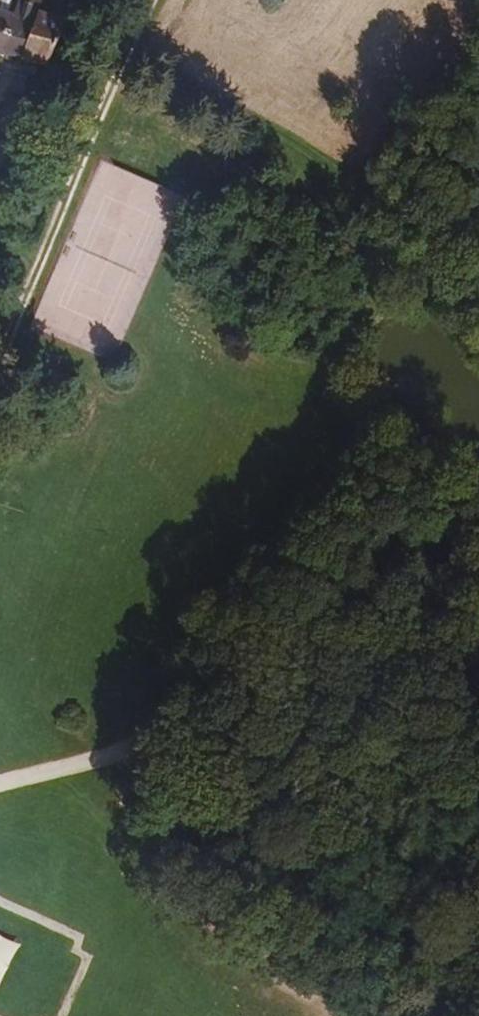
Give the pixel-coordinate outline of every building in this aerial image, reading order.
[(27,59),(38,26),(19,18),(21,13),(0,4),(0,49),(27,59)] [(49,68),(67,20),(45,12),(38,26),(27,59),(49,68)] [(368,108),(351,101),(346,112),(364,119),(368,108)] [(10,144),(0,147),(0,165),(10,144)]
